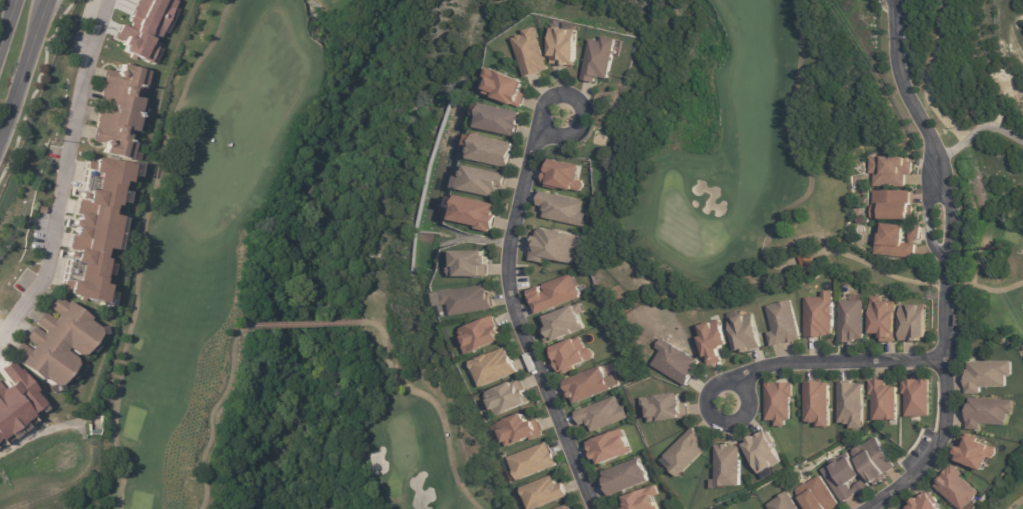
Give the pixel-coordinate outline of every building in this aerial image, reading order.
[(127,27),(119,24),(114,39),(123,43),(120,51),(153,64),(159,48),(146,44),(150,34),(159,38),(173,0),(138,0),(127,27)] [(551,65),(576,66),(578,25),(568,24),(567,29),(552,28),(551,65)] [(548,71),(537,27),(523,31),(524,36),(514,38),(523,77),(548,71)] [(582,80),(595,83),(596,77),(607,80),(617,39),(604,36),(602,42),(591,39),(582,80)] [(144,70),(127,155),(93,148),(106,55),(144,70)] [(486,67),(520,82),(516,90),(523,93),(518,107),(482,92),(484,88),(483,88),(487,77),(482,75),(486,67)] [(514,137),(519,112),(475,103),(472,118),(477,119),(475,128),(514,137)] [(511,143),(467,133),(464,145),(469,146),(467,159),(505,168),(511,143)] [(122,166),(95,298),(59,293),(80,156),(122,166)] [(907,160),(907,162),(911,162),(911,175),(904,175),(904,187),(872,187),(873,174),(868,174),(868,159),(873,159),(873,158),(879,158),(879,157),(903,157),(903,158),(908,158),(907,160)] [(550,158),(549,164),(547,163),(545,168),(544,168),(541,182),(544,183),(543,184),(557,188),(557,186),(578,191),(579,189),(581,187),(581,183),(580,181),(581,180),(575,179),(579,164),(550,158)] [(502,188),(504,174),(463,165),(461,178),(456,177),(454,189),(493,197),(495,186),(502,188)] [(909,194),(909,205),(913,205),(913,214),(912,214),(912,219),(906,219),(906,220),(871,219),(870,219),(870,206),(872,206),(872,191),(909,192),(909,194)] [(581,226),(583,213),(579,213),(581,199),(539,192),(537,206),(544,207),(542,219),(581,226)] [(496,205),(457,196),(451,222),(490,230),(496,205)] [(903,227),(902,236),(903,236),(902,243),(909,244),(909,240),(908,240),(909,227),(920,228),(919,241),(914,240),(914,244),(915,244),(914,259),(874,255),(875,245),(873,245),(875,234),(876,234),(877,224),(903,226),(903,227)] [(570,263),(573,245),(579,246),(581,235),(536,227),(530,261),(543,263),(544,258),(570,263)] [(487,276),(487,251),(454,251),(455,268),(450,268),(450,277),(487,276)] [(816,269),(803,274),(797,257),(810,253),(816,269)] [(579,298),(570,274),(540,285),(541,286),(527,291),(536,315),(579,298)] [(441,291),(485,284),(487,293),(489,292),(492,308),(450,315),(448,302),(443,303),(441,291)] [(822,337),(810,337),(810,338),(804,338),(804,298),(821,298),(821,292),(832,292),(832,335),(828,335),(828,337),(822,337)] [(91,327),(49,380),(12,356),(59,293),(91,327)] [(894,302),(894,343),(880,343),(880,339),(879,339),(879,334),(868,334),(868,313),(870,312),(870,297),(878,297),(878,302),(894,302)] [(793,342),(788,343),(787,343),(769,348),(765,333),(771,332),(765,307),(789,301),(799,340),(793,342)] [(857,340),(853,340),(853,343),(838,343),(838,301),(863,301),(863,340),(857,340)] [(584,330),(575,306),(545,317),(548,327),(541,330),(546,344),(584,330)] [(923,338),(920,338),(919,342),(898,342),(899,306),(925,306),(923,338)] [(759,347),(760,348),(739,353),(739,351),(733,352),(727,321),(731,320),(730,318),(752,314),(759,347)] [(460,329),(464,341),(461,342),(465,354),(502,341),(494,317),(460,329)] [(720,349),(717,350),(719,356),(720,356),(722,362),(711,366),(708,357),(704,358),(697,338),(699,338),(696,328),(699,327),(698,326),(710,322),(711,323),(719,320),(727,345),(720,347),(721,349),(720,349)] [(594,360),(590,348),(585,350),(580,337),(550,348),(559,373),(594,360)] [(693,371),(691,374),(692,375),(685,387),(651,367),(659,352),(655,349),(661,339),(698,362),(693,371)] [(470,361),(480,387),(517,373),(507,347),(470,361)] [(965,393),(965,388),(964,388),(964,375),(965,375),(965,370),(967,370),(967,363),(1011,362),(1011,376),(1005,376),(1005,388),(980,388),(980,394),(965,394),(965,393)] [(607,390),(571,405),(569,399),(566,399),(564,397),(564,395),(565,393),(560,382),(598,367),(607,390)] [(495,417),(529,403),(519,379),(485,393),(495,417)] [(920,418),(905,418),(904,395),(901,395),(901,381),(904,381),(928,380),(929,417),(920,418)] [(896,388),(896,421),(872,421),(871,396),(868,396),(868,381),(885,381),(885,386),(889,386),(889,388),(896,388)] [(862,382),(837,383),(838,424),(849,423),(849,429),(863,428),(862,382)] [(764,422),(764,384),(789,383),(789,384),(792,384),(792,398),(789,398),(789,421),(783,421),(784,427),(774,427),(773,421),(764,422)] [(821,384),(827,384),(828,428),(815,428),(815,423),(814,424),(809,424),(808,423),(803,423),(803,383),(821,383),(821,384)] [(675,395),(676,405),(685,404),(687,419),(647,424),(646,419),(645,419),(643,409),(640,409),(638,399),(675,394),(675,395)] [(574,412),(579,426),(587,423),(591,432),(627,418),(622,405),(617,406),(614,397),(574,412)] [(1005,426),(980,425),(980,430),(966,430),(967,405),(968,405),(969,399),(1012,401),(1011,414),(1006,414),(1007,416),(1007,419),(1006,421),(1005,426)] [(506,447),(542,434),(536,419),(526,423),(523,413),(492,424),(497,438),(502,436),(506,447)] [(694,430),(702,438),(697,443),(700,445),(699,446),(704,451),(676,478),(667,469),(671,466),(662,457),(692,428),(694,430)] [(587,442),(597,466),(630,453),(621,429),(587,442)] [(782,461),(765,431),(742,443),(759,474),(782,461)] [(953,460),(983,471),(988,457),(993,459),(997,447),(963,434),(953,460)] [(894,468),(883,475),(886,479),(874,487),(872,484),(870,485),(854,460),(856,458),(851,451),(861,444),(862,445),(874,437),(894,468)] [(555,466),(546,442),(508,457),(517,480),(555,466)] [(728,447),(739,447),(739,488),(713,487),(714,446),(725,446),(725,447),(728,447)] [(860,495),(859,496),(857,493),(853,495),(854,496),(842,504),(820,471),(828,465),(828,464),(845,453),(849,458),(847,459),(859,477),(847,485),(850,491),(854,488),(853,488),(864,481),(869,489),(860,495)] [(609,496),(646,482),(637,459),(600,472),(609,496)] [(979,492),(950,466),(932,486),(958,508),(964,508),(979,492)] [(561,482),(556,485),(552,475),(521,487),(529,508),(533,508),(567,496),(561,482)] [(838,507),(835,508),(804,508),(797,499),(799,499),(795,492),(796,491),(795,490),(805,483),(806,484),(819,476),(839,507),(838,507)] [(651,496),(656,495),(653,486),(622,496),(626,508),(622,508),(656,508),(651,496)] [(786,492),(798,508),(766,508),(765,507),(786,492)] [(907,508),(939,508),(928,492),(905,506),(907,508)]
